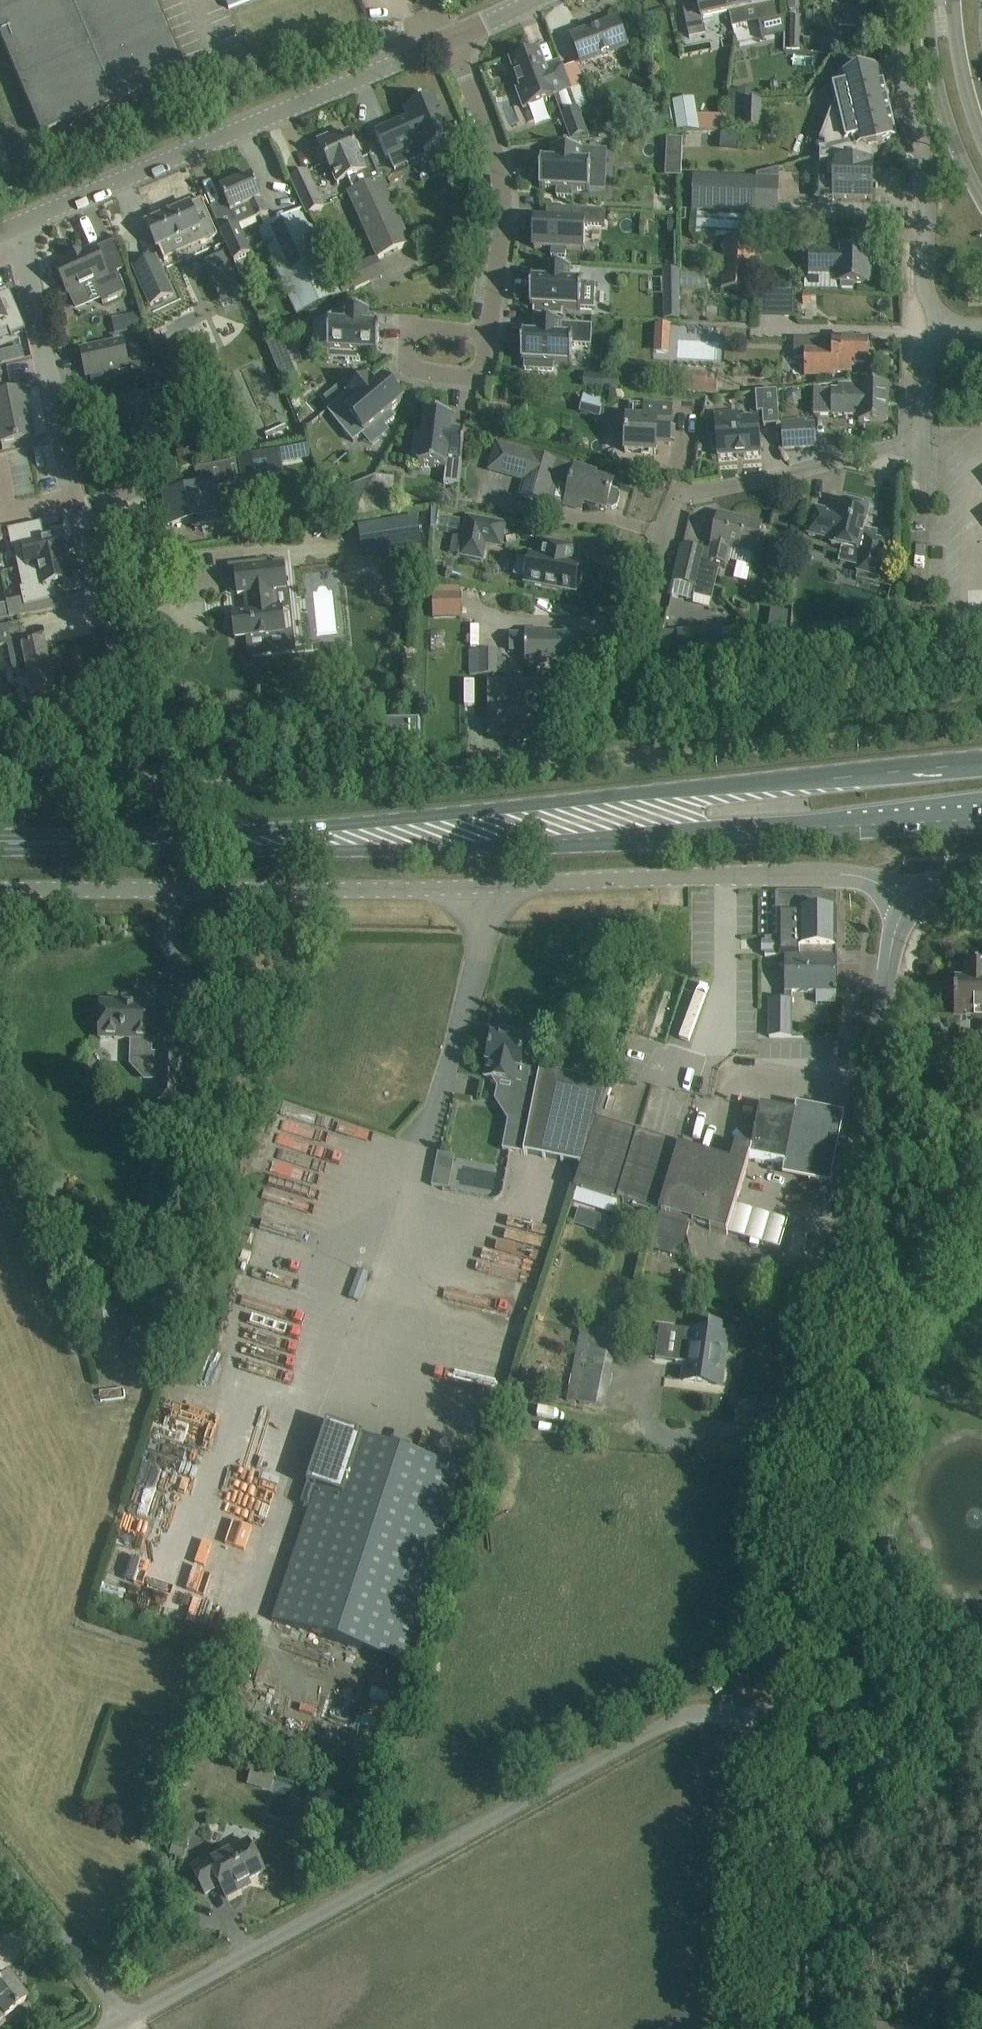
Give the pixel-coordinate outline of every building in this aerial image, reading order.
[(42,137),(188,76),(157,0),(0,0),(0,36),(42,137)] [(229,9),(252,0),(225,0),(229,9)] [(729,13),(726,0),(697,0),(697,1),(682,4),(689,39),(706,35),(702,19),(729,13)] [(729,13),(732,28),(747,25),(744,10),(755,7),(759,25),(778,21),(774,4),(774,3),(774,0),(726,0),(729,13)] [(789,9),(799,9),(799,0),(789,0),(789,9)] [(864,28),(866,8),(844,6),(842,26),(864,28)] [(800,17),(791,17),(790,49),(799,49),(800,17)] [(627,47),(624,41),(617,22),(572,39),(582,64),(627,47)] [(865,32),(853,32),(854,45),(866,44),(865,32)] [(836,52),(837,34),(824,33),(823,51),(836,52)] [(518,91),(525,110),(556,98),(555,97),(570,91),(562,68),(546,73),(538,52),(531,54),(527,52),(519,54),(519,59),(511,62),(521,90),(518,91)] [(820,162),(873,163),(873,155),(878,153),(877,147),(895,138),(879,71),(858,70),(840,80),(842,86),(832,88),(836,103),(819,143),(826,145),(825,149),(819,149),(820,152),(820,162)] [(411,123),(377,137),(387,159),(389,158),(394,170),(425,156),(424,153),(452,141),(433,98),(405,110),(411,123)] [(673,102),(677,132),(726,132),(727,117),(697,116),(694,99),(673,102)] [(760,130),(760,104),(745,103),(745,130),(760,130)] [(572,142),(587,136),(577,110),(567,114),(570,123),(566,124),(572,142)] [(742,147),(742,132),(723,132),(724,148),(742,147)] [(349,135),(320,148),(336,185),(350,179),(355,191),(347,194),(376,257),(378,260),(410,246),(370,155),(360,159),(349,135)] [(465,135),(456,138),(462,155),(471,152),(465,135)] [(682,140),(667,140),(666,156),(681,156),(682,140)] [(541,162),(541,169),(540,188),(557,189),(557,197),(572,198),(572,190),(590,191),(590,177),(605,177),(607,151),(553,149),(552,162),(541,162)] [(872,200),(873,163),(820,162),(814,162),(814,199),(835,199),(872,200)] [(757,175),(756,182),(693,180),(692,213),(778,216),(778,169),(757,175)] [(399,171),(387,178),(391,184),(402,177),(399,171)] [(306,173),(290,180),(302,209),(306,218),(308,217),(322,210),(306,173)] [(226,202),(210,209),(215,219),(234,262),(249,255),(240,234),(241,234),(238,227),(267,214),(261,200),(262,199),(260,195),(252,177),(221,191),(226,202)] [(190,204),(146,224),(158,250),(161,248),(192,234),(198,247),(219,238),(205,208),(194,213),(190,204)] [(302,209),(258,230),(298,316),(340,297),(332,277),(306,218),(302,209)] [(535,229),(533,248),(551,249),(551,257),(565,258),(565,250),(583,251),(585,226),(605,227),(605,212),(547,209),(546,222),(543,222),(543,229),(535,229)] [(751,292),(755,242),(725,240),(721,290),(751,292)] [(95,247),(54,265),(64,287),(68,296),(94,284),(101,299),(103,304),(127,294),(118,273),(125,270),(113,242),(97,250),(95,247)] [(245,296),(227,252),(228,252),(225,246),(215,250),(217,256),(207,261),(226,305),(245,296)] [(804,283),(805,288),(854,289),(854,285),(870,285),(870,269),(868,269),(869,251),(809,250),(808,275),(809,275),(804,283)] [(332,277),(340,297),(386,277),(378,260),(376,257),(335,275),(332,277)] [(151,308),(174,298),(157,259),(134,269),(151,308)] [(532,281),(530,308),(534,308),(533,315),(562,317),(562,309),(580,310),(580,309),(594,310),(595,284),(581,283),(581,270),(570,270),(570,269),(543,268),(543,281),(540,281),(532,281)] [(681,298),(680,270),(663,271),(663,299),(681,298)] [(764,290),(763,319),(798,320),(799,290),(764,290)] [(9,330),(11,336),(26,330),(10,292),(0,297),(0,333),(9,330)] [(346,352),(345,360),(360,361),(360,353),(378,354),(380,327),(369,327),(369,313),(340,312),(315,323),(314,350),(346,352)] [(138,313),(121,317),(124,331),(141,328),(138,313)] [(523,336),(522,342),(521,362),(525,362),(524,370),(553,372),(553,364),(571,365),(572,347),(591,348),(592,327),(561,325),(561,324),(534,322),(534,336),(523,336)] [(282,338),(267,344),(272,356),(286,350),(282,338)] [(794,340),(794,359),(805,359),(805,377),(834,377),(834,373),(852,373),(852,368),(868,369),(869,340),(849,340),(833,340),(833,352),(814,351),(814,340),(794,340)] [(123,341),(80,350),(86,377),(130,368),(123,341)] [(14,349),(17,360),(24,359),(21,347),(14,349)] [(183,369),(182,370),(173,372),(173,371),(145,378),(149,394),(187,384),(183,369)] [(683,372),(683,393),(717,394),(718,381),(707,381),(708,373),(683,372)] [(618,391),(619,376),(603,375),(601,390),(618,391)] [(332,408),(327,412),(353,443),(363,434),(372,445),(389,430),(385,426),(394,419),(389,413),(403,401),(390,386),(384,392),(379,386),(377,388),(369,377),(352,391),(332,408)] [(761,379),(761,389),(773,389),(773,379),(761,379)] [(888,385),(868,385),(859,385),(859,391),(814,390),(813,416),(859,416),(859,422),(887,422),(888,385)] [(0,442),(1,443),(34,437),(27,402),(25,390),(15,392),(0,394),(0,442)] [(779,425),(776,392),(755,393),(757,414),(763,413),(764,426),(779,425)] [(134,443),(154,438),(169,435),(164,415),(167,414),(163,397),(151,400),(150,398),(125,404),(134,443)] [(630,404),(629,420),(627,420),(625,452),(655,454),(656,443),(669,444),(672,407),(630,404)] [(717,451),(717,458),(761,455),(759,419),(739,420),(738,414),(714,415),(716,439),(712,439),(713,451),(717,451)] [(423,434),(415,433),(413,448),(421,449),(419,466),(446,469),(445,484),(459,486),(465,432),(452,431),(453,420),(425,416),(423,434)] [(475,417),(471,417),(470,424),(482,428),(483,418),(475,417)] [(782,421),(782,428),(784,450),(816,447),(814,425),(806,426),(806,419),(782,421)] [(496,442),(487,472),(524,482),(520,497),(546,505),(547,501),(565,506),(572,508),(581,511),(584,503),(587,504),(606,509),(606,508),(612,510),(617,507),(620,497),(618,492),(611,490),(613,483),(595,477),(596,473),(577,467),(558,462),(533,455),(533,453),(496,442)] [(190,448),(177,451),(181,469),(193,466),(190,448)] [(263,454),(237,460),(242,482),(282,474),(278,451),(263,454)] [(199,490),(166,497),(172,526),(194,522),(195,530),(221,525),(213,487),(199,490)] [(351,487),(329,496),(339,521),(349,520),(362,499),(351,487)] [(814,509),(808,535),(832,541),(831,545),(842,548),(838,564),(857,568),(856,574),(874,578),(883,541),(874,539),(875,534),(863,531),(868,509),(841,503),(838,515),(814,509)] [(761,525),(719,515),(710,551),(709,553),(708,559),(712,560),(725,563),(726,560),(731,561),(751,566),(752,566),(761,525)] [(364,556),(392,552),(395,573),(425,569),(417,516),(360,525),(364,556)] [(507,524),(466,516),(462,538),(454,536),(450,555),(459,556),(459,558),(484,562),(487,546),(503,549),(507,524)] [(41,523),(8,531),(12,550),(14,550),(18,564),(18,568),(67,559),(62,537),(45,540),(41,523)] [(524,582),(575,591),(576,586),(581,585),(583,573),(579,570),(580,565),(578,565),(571,564),(573,549),(540,543),(538,555),(530,553),(528,560),(517,558),(513,577),(525,579),(524,582)] [(682,546),(674,582),(675,582),(672,596),(693,600),(694,596),(712,600),(719,567),(711,565),(712,560),(708,559),(709,553),(704,551),(682,546)] [(67,559),(18,568),(19,569),(23,589),(21,589),(25,609),(58,602),(55,585),(71,581),(69,570),(67,559)] [(235,639),(285,634),(283,609),(275,610),(273,592),(287,590),(285,566),(235,571),(238,596),(248,594),(250,613),(232,615),(235,639)] [(523,596),(522,607),(533,608),(534,597),(523,596)] [(772,611),(768,638),(783,641),(787,613),(772,611)] [(835,625),(814,626),(815,644),(861,641),(860,620),(834,622),(835,625)] [(0,629),(0,648),(7,646),(14,676),(29,673),(35,700),(56,696),(45,643),(24,647),(19,624),(0,629)] [(677,631),(679,652),(679,653),(721,650),(720,628),(677,631)] [(525,662),(569,662),(569,636),(544,636),(544,631),(525,631),(526,636),(510,636),(510,651),(525,651),(525,662)] [(497,651),(469,651),(469,676),(497,675),(497,651)] [(475,683),(465,683),(465,706),(475,707),(475,683)] [(549,736),(549,702),(549,685),(489,685),(489,703),(489,736),(510,736),(510,742),(531,742),(531,736),(549,736)] [(380,742),(420,742),(420,720),(380,720),(380,742)] [(713,891),(694,891),(694,908),(713,908),(713,891)] [(837,1005),(837,993),(836,894),(799,894),(799,895),(795,895),(791,896),(787,898),(785,901),(783,904),(782,908),(782,911),(778,911),(778,939),(765,939),(765,957),(778,957),(778,965),(785,965),(785,1000),(770,1000),(769,1038),(791,1038),(792,992),(816,993),(816,1005),(837,1005)] [(954,1018),(981,1019),(981,1036),(981,964),(965,964),(965,981),(955,980),(954,1018)] [(101,1035),(131,1036),(130,1060),(158,1061),(157,1104),(182,1104),(183,1055),(158,1054),(152,1054),(153,1036),(153,1025),(154,1005),(102,1003),(101,1035)] [(488,1062),(485,1078),(493,1079),(517,1084),(520,1067),(526,1036),(501,1031),(500,1036),(492,1035),(487,1062),(488,1062)] [(509,1117),(502,1150),(581,1166),(597,1123),(611,1084),(540,1071),(520,1067),(517,1084),(520,1084),(514,1118),(509,1117)] [(731,1164),(747,1169),(750,1158),(786,1165),(796,1114),(761,1107),(752,1153),(736,1148),(731,1164)] [(843,1116),(797,1107),(796,1114),(786,1165),(784,1176),(830,1185),(843,1116)] [(574,1189),(660,1215),(680,1149),(680,1147),(597,1123),(581,1166),(574,1189)] [(731,1164),(680,1149),(660,1215),(656,1227),(686,1236),(690,1224),(727,1235),(735,1208),(747,1169),(731,1164)] [(435,1170),(432,1186),(441,1188),(443,1176),(440,1171),(435,1170)] [(580,1208),(575,1220),(587,1224),(591,1212),(580,1208)] [(735,1208),(727,1235),(776,1250),(784,1222),(735,1208)] [(359,1270),(349,1298),(358,1302),(373,1263),(368,1261),(364,1272),(359,1270)] [(709,1334),(681,1330),(676,1363),(686,1365),(683,1381),(721,1387),(728,1337),(727,1337),(728,1327),(710,1324),(709,1334)] [(580,1329),(574,1362),(612,1369),(618,1336),(580,1329)] [(317,1489),(273,1621),(406,1665),(469,1475),(358,1438),(360,1434),(328,1423),(307,1485),(317,1489)] [(156,1475),(150,1517),(181,1522),(189,1474),(145,1467),(144,1473),(156,1475)] [(125,1536),(166,1547),(170,1535),(128,1524),(125,1536)] [(154,1568),(155,1579),(209,1578),(209,1567),(154,1568)] [(152,1612),(169,1616),(171,1606),(176,1607),(178,1599),(156,1595),(152,1612)] [(238,1634),(244,1608),(198,1598),(193,1625),(238,1634)] [(723,1690),(719,1684),(712,1687),(715,1694),(723,1690)] [(316,1718),(369,1725),(372,1696),(319,1689),(316,1718)] [(294,1733),(297,1719),(285,1717),(287,1706),(257,1700),(252,1725),(294,1733)] [(297,1809),(292,1828),(304,1831),(309,1812),(297,1809)] [(174,1840),(169,1856),(181,1860),(186,1844),(174,1840)] [(191,1867),(205,1894),(220,1886),(227,1898),(241,1890),(239,1886),(265,1872),(248,1842),(220,1857),(218,1853),(191,1867)] [(4,2017),(26,2001),(7,1977),(0,1983),(0,2020),(4,2017)]
